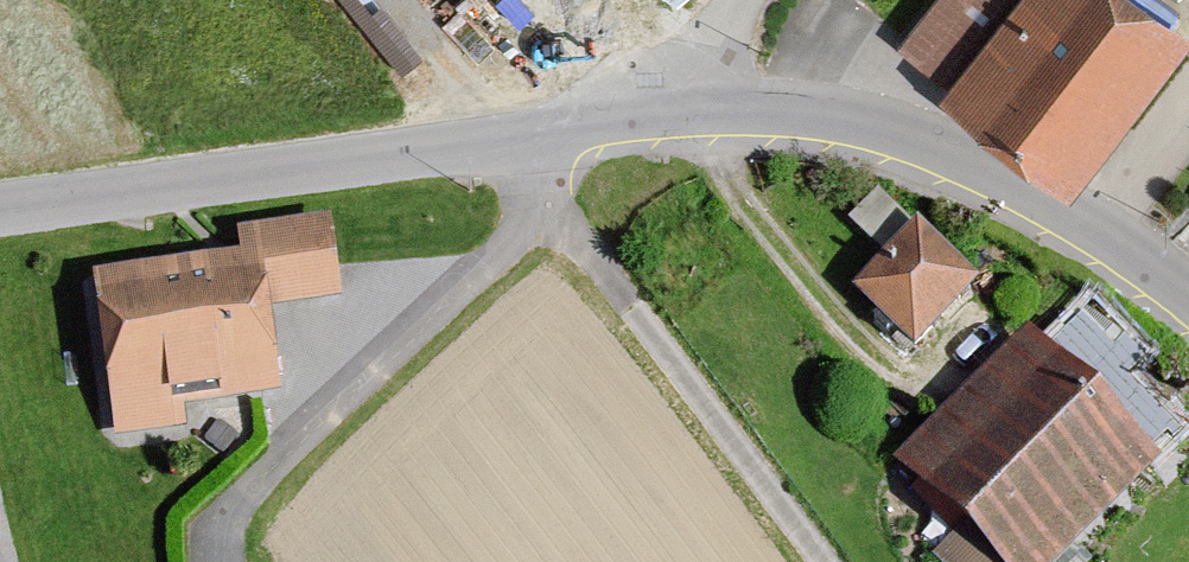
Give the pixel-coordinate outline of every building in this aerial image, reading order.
[(1178,34),(1135,0),(932,0),(893,49),(1062,181),(1178,34)] [(234,234),(238,258),(84,280),(107,437),(180,427),(177,410),(263,397),(250,305),(331,294),(321,222),(234,234)] [(971,282),(908,225),(843,295),(906,353),(971,282)] [(1016,337),(885,469),(979,561),(1041,561),(1183,418),(1078,315),(1036,357),(1016,337)]
